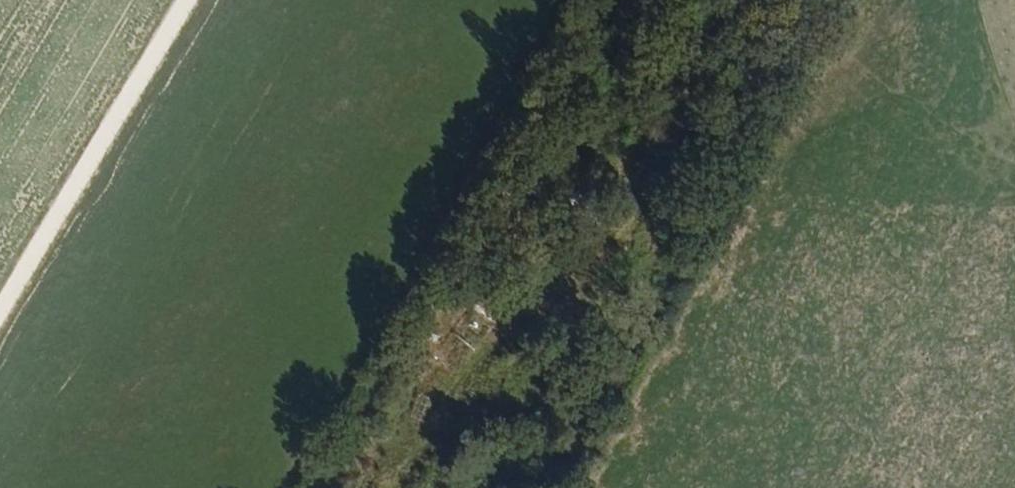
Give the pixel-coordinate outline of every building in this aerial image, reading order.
[(473,351),(493,326),(470,309),(450,334),(473,351)]
